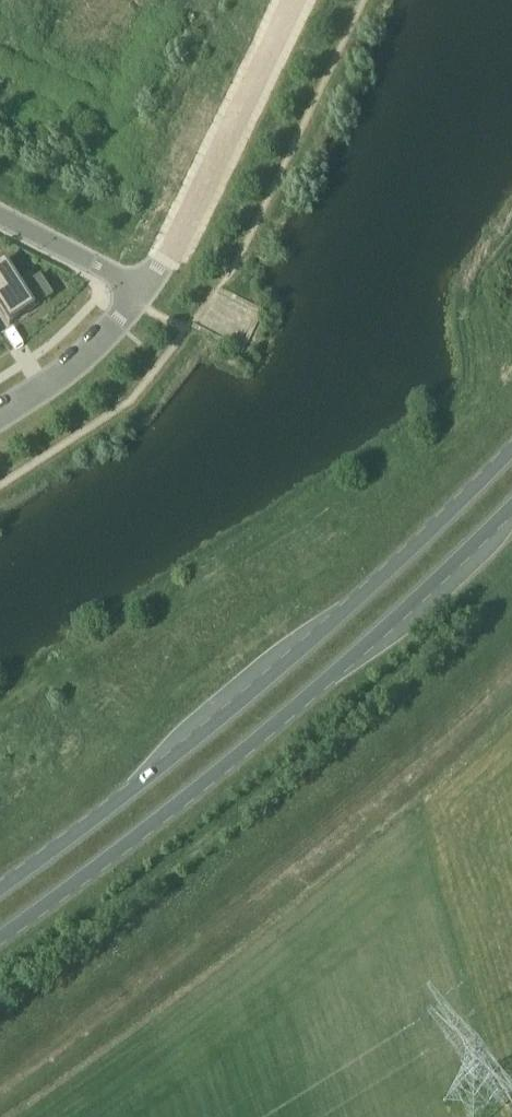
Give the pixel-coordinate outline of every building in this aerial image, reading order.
[(11,326),(55,298),(41,277),(23,290),(6,264),(0,268),(0,310),(11,326)]
